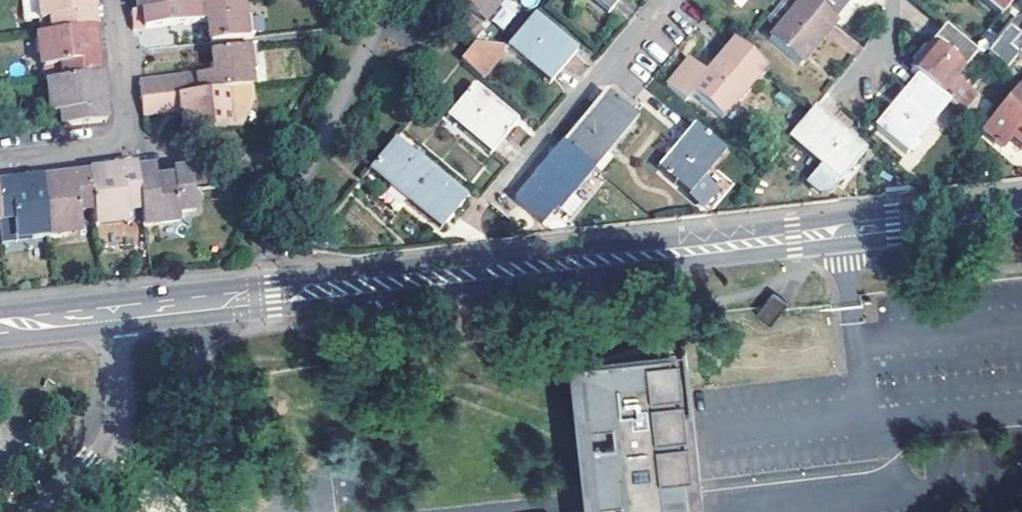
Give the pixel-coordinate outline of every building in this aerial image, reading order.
[(43,22),(52,21),(54,36),(92,32),(98,31),(96,16),(91,16),(89,0),(40,0),(43,22)] [(145,13),(194,7),(193,0),(144,0),(145,13)] [(484,24),(498,8),(490,1),(491,0),(457,0),(484,24)] [(607,14),(620,0),(590,0),(607,14)] [(800,65),(836,23),(809,0),(783,0),(773,12),(784,22),(769,39),(800,65)] [(836,23),(856,0),(809,0),(836,23)] [(1001,19),(1016,0),(978,0),(1001,19)] [(134,14),(136,31),(142,30),(142,33),(180,28),(194,27),(204,25),(205,35),(206,45),(249,40),(245,17),(239,17),(237,2),(194,7),(145,13),(134,14)] [(503,49),(548,84),(573,54),(530,17),(503,49)] [(1021,63),(1021,26),(1020,25),(1010,35),(1019,43),(1011,53),(1021,63)] [(180,28),(182,48),(195,47),(194,27),(180,28)] [(919,80),(941,98),(977,56),(947,30),(910,72),(919,80)] [(44,54),(46,73),(48,73),(48,70),(63,67),(65,82),(98,78),(101,78),(97,47),(94,47),(93,40),(92,32),(54,36),(38,38),(40,55),(44,54)] [(481,32),(460,57),(485,78),(506,53),(481,32)] [(664,87),(684,103),(691,93),(723,118),(765,67),(734,42),(707,74),(689,58),(664,87)] [(210,76),(184,80),(186,97),(248,90),(246,73),(252,72),(250,51),(208,55),(210,76)] [(183,68),(184,80),(210,76),(208,55),(182,58),(183,68)] [(64,116),(66,129),(104,125),(101,100),(98,78),(65,82),(51,83),(55,117),(64,116)] [(186,97),(184,80),(148,84),(147,83),(143,84),(145,102),(186,97)] [(876,130),(906,155),(948,105),(941,98),(919,80),(876,130)] [(445,118),(490,154),(516,123),(472,85),(445,118)] [(1021,147),(1021,87),(983,130),(1004,148),(1012,139),(1021,147)] [(248,90),(186,97),(187,113),(188,123),(189,135),(245,129),(250,107),(248,90)] [(593,170),(637,119),(607,95),(564,144),(593,170)] [(187,113),(186,97),(145,102),(147,118),(187,113)] [(787,139),(839,183),(865,152),(813,109),(787,139)] [(657,169),(687,194),(723,152),(694,127),(657,169)] [(367,172),(436,231),(463,201),(392,142),(367,172)] [(513,200),(541,224),(552,209),(556,213),(593,170),(564,144),(513,200)] [(97,213),(99,228),(130,224),(129,215),(144,213),(139,174),(138,169),(124,171),(124,176),(110,177),(93,179),(97,213)] [(165,171),(155,173),(157,183),(176,181),(175,174),(175,170),(165,171)] [(191,172),(175,174),(176,181),(157,183),(155,173),(139,174),(144,213),(145,228),(180,224),(180,212),(195,210),(191,172)] [(46,185),(52,240),(69,238),(68,234),(88,231),(87,229),(83,230),(81,215),(97,213),(93,179),(92,175),(90,175),(90,177),(80,178),(80,177),(76,177),(77,179),(70,180),(64,180),(64,178),(61,179),(61,184),(46,185)] [(33,242),(52,240),(46,185),(31,187),(31,182),(28,183),(29,184),(21,186),(15,187),(15,184),(12,185),(12,187),(1,188),(1,184),(0,184),(0,193),(4,223),(15,222),(17,238),(13,238),(13,240),(32,237),(33,242)] [(765,305),(758,314),(771,324),(785,308),(789,302),(777,291),(765,305)] [(687,349),(648,354),(586,361),(571,363),(585,492),(586,502),(586,508),(587,511),(706,511),(704,494),(704,489),(694,413),(692,395),(691,388),(687,349)]
